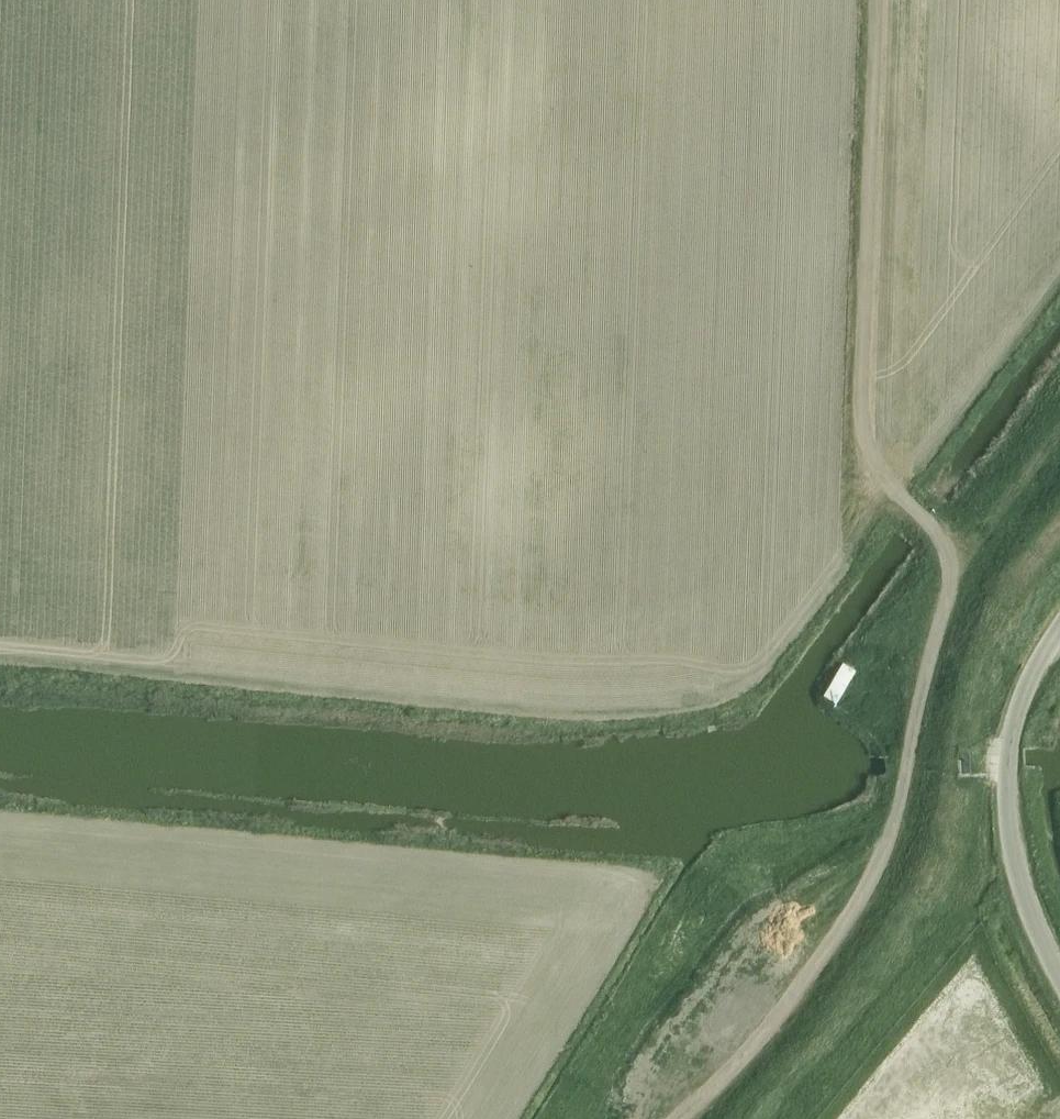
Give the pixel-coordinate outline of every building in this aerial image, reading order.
[(846,650),(828,685),(843,692),(860,657),(846,650)]
